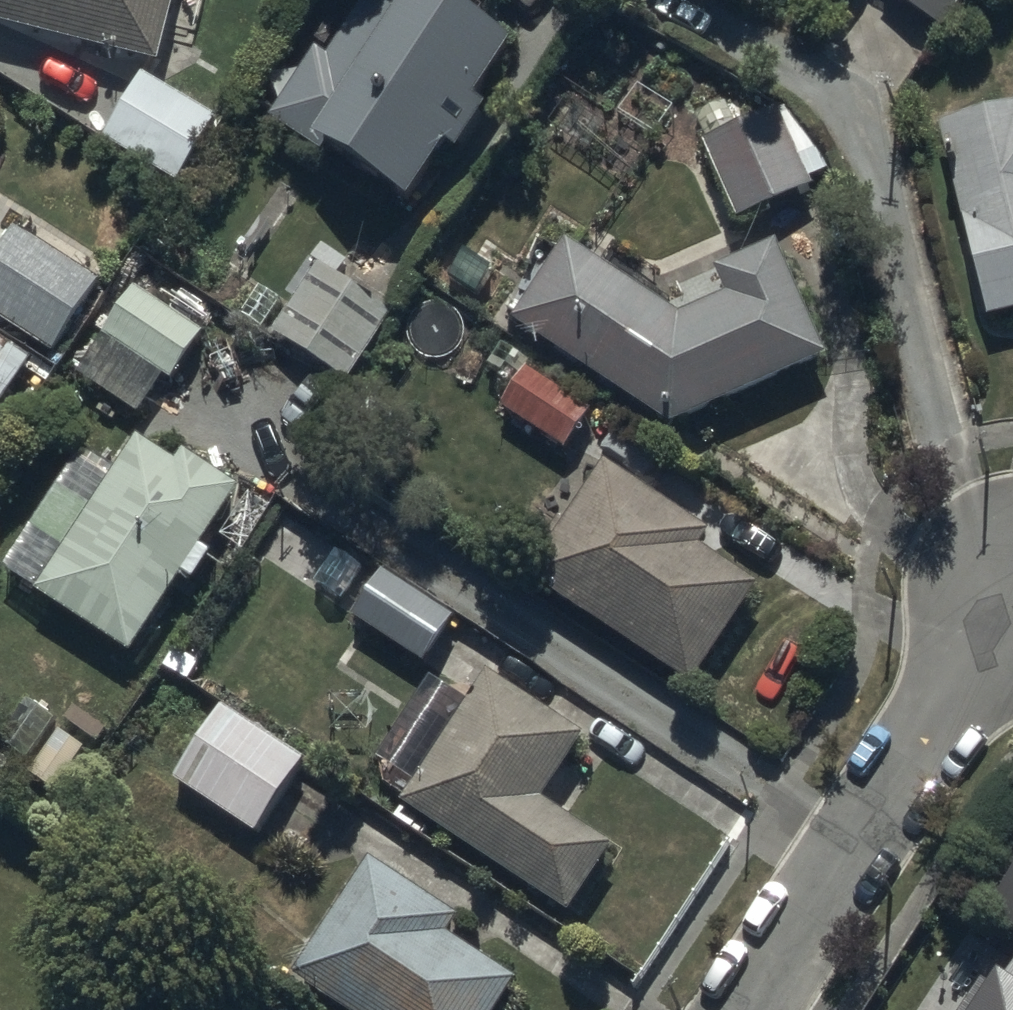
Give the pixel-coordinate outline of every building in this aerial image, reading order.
[(162,65),(178,0),(0,0),(0,24),(162,65)] [(321,153),(415,212),(519,51),(439,0),(420,0),(412,11),(394,0),(373,0),(332,63),(320,56),(276,124),(288,131),(321,153)] [(844,14),(851,0),(819,0),(844,14)] [(950,38),(975,0),(891,0),(950,38)] [(147,80),(104,146),(178,193),(220,127),(147,80)] [(706,152),(738,226),(820,190),(787,117),(706,152)] [(946,133),(967,221),(992,327),(1012,322),(1012,117),(946,133)] [(55,363),(104,287),(19,232),(0,262),(0,327),(55,363)] [(719,276),(731,305),(692,322),(573,246),(520,329),(680,431),(832,365),(794,278),(781,249),(719,276)] [(275,342),(348,388),(393,318),(320,272),(275,342)] [(104,345),(175,391),(208,339),(137,294),(104,345)] [(0,342),(0,416),(34,364),(0,342)] [(502,416),(565,457),(594,412),(531,371),(502,416)] [(44,603),(137,663),(237,508),(245,496),(187,459),(179,471),(143,448),(44,603)] [(605,468),(529,586),(637,656),(698,695),(763,594),(702,555),(714,537),(605,468)] [(358,620),(431,668),(460,623),(386,576),(358,620)] [(589,746),(488,682),(403,813),(504,878),(576,924),(619,858),(547,811),(589,746)] [(178,788),(259,841),(308,765),(227,713),(178,788)] [(452,944),(462,928),(369,869),(294,985),(333,1009),(504,1009),(519,986),(452,944)] [(993,927),(1012,939),(1012,896),(993,927)] [(1007,999),(986,985),(970,1009),(1012,1009),(1012,991),(1007,999)]
